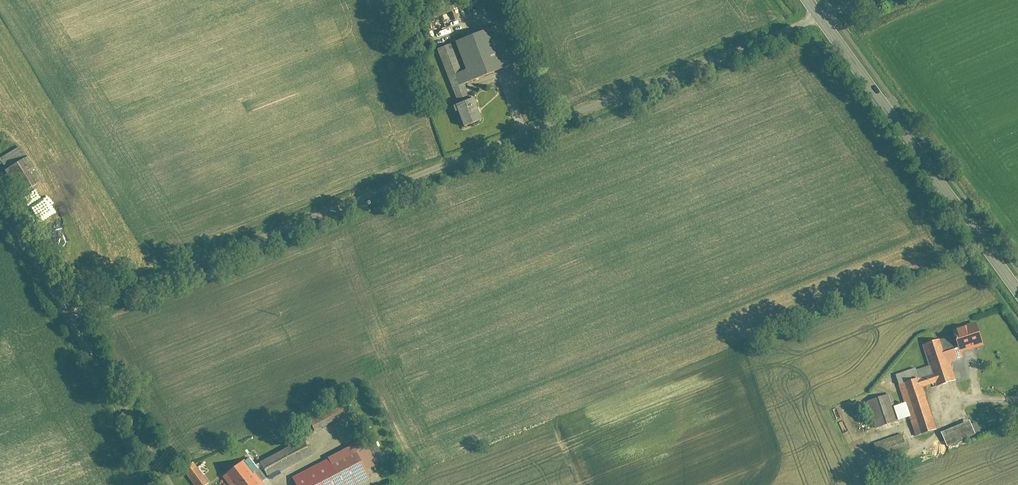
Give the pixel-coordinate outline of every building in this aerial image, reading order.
[(500,27),(439,52),(460,103),(473,98),(467,85),(515,65),(500,27)] [(476,101),(458,108),(465,128),(484,122),(476,101)] [(0,161),(0,162),(22,197),(47,181),(24,146),(0,161)] [(931,367),(897,378),(906,406),(895,409),(892,398),(871,404),(879,428),(895,423),(896,423),(899,422),(911,419),(916,437),(942,430),(927,383),(936,380),(938,389),(959,383),(953,364),(966,360),(964,353),(986,347),(980,327),(956,334),(957,338),(946,342),(945,340),(924,346),(931,367)] [(903,435),(876,445),(882,461),(909,452),(903,435)] [(368,470),(385,461),(373,439),(356,448),(368,470)] [(267,482),(312,460),(303,441),(254,465),(250,460),(225,479),(229,484),(269,484),(267,482)] [(295,484),(364,484),(373,480),(368,470),(356,448),(294,482),(295,484)] [(182,472),(192,484),(210,484),(217,480),(201,458),(182,472)]
